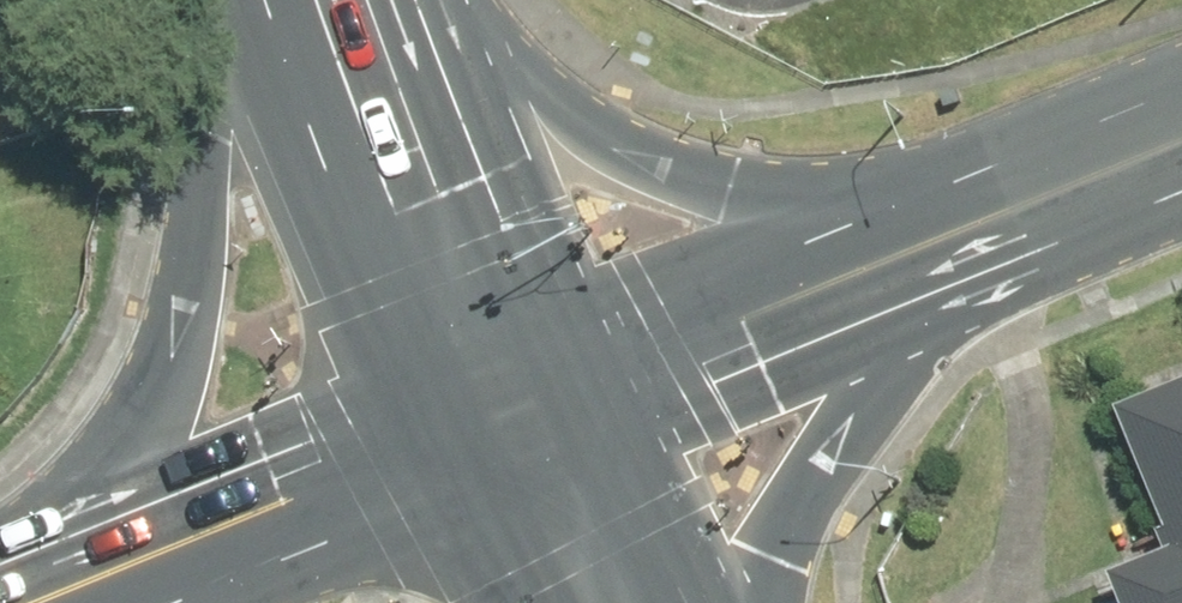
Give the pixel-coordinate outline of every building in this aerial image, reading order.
[(1119,401),(1177,548),(1112,573),(1124,602),(1181,602),(1181,377),(1119,401)]
